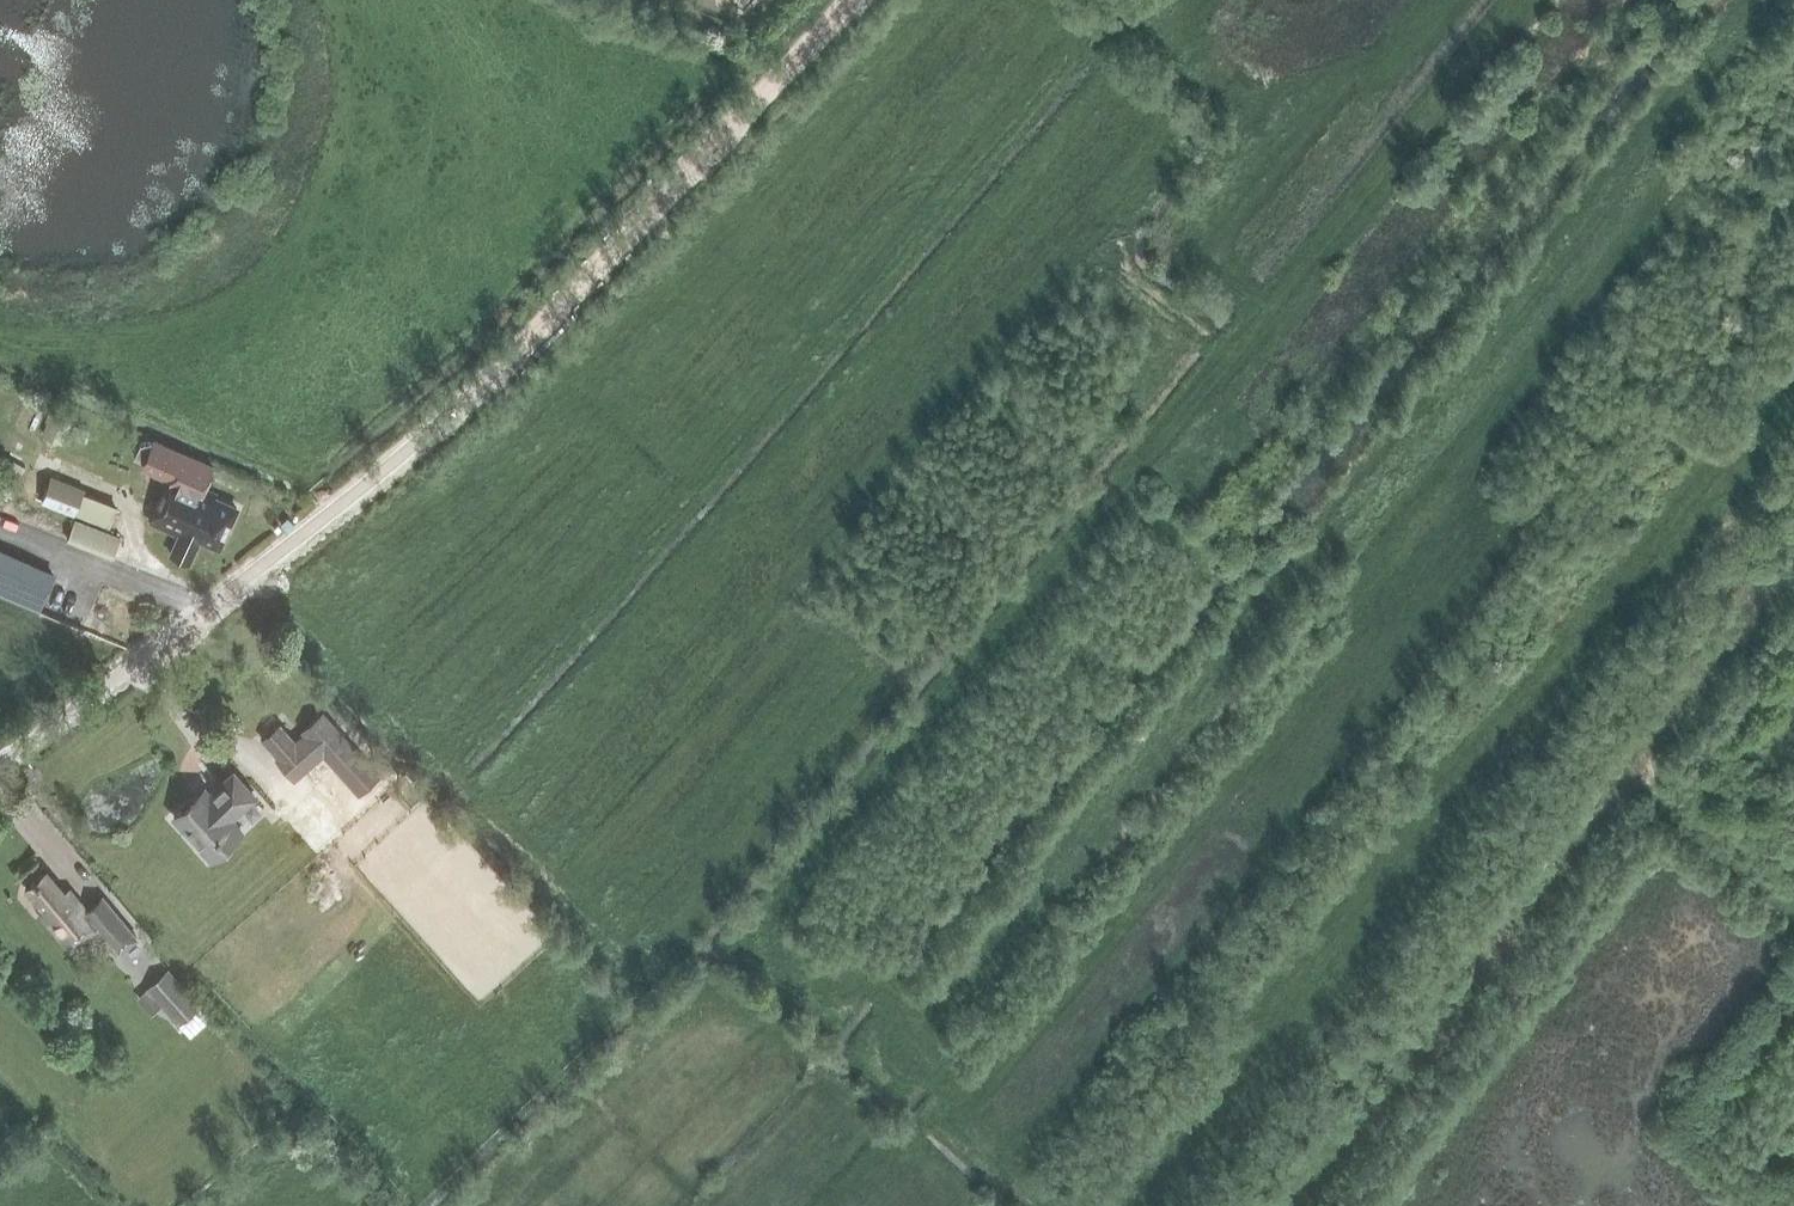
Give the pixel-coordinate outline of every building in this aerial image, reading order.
[(44,436),(60,442),(70,420),(54,414),(44,436)] [(85,442),(90,430),(74,424),(69,436),(85,442)] [(213,498),(215,494),(203,489),(213,467),(154,440),(144,462),(171,474),(150,521),(179,535),(170,555),(188,563),(198,539),(219,547),(236,509),(213,498)] [(41,500),(74,513),(84,490),(50,477),(41,500)] [(120,539),(74,521),(67,540),(113,558),(120,539)] [(54,576),(0,553),(0,593),(39,610),(54,576)] [(279,722),(260,738),(275,756),(294,739),(279,722)] [(379,775),(341,731),(322,748),(361,792),(379,775)] [(231,818),(255,797),(233,772),(203,800),(197,794),(173,816),(210,857),(224,845),(228,846),(240,835),(240,831),(241,830),(231,818)] [(86,911),(68,890),(64,894),(45,872),(27,888),(45,910),(41,914),(69,948),(96,926),(119,952),(136,938),(102,897),(86,911)] [(177,1026),(199,1007),(166,970),(144,989),(177,1026)]
